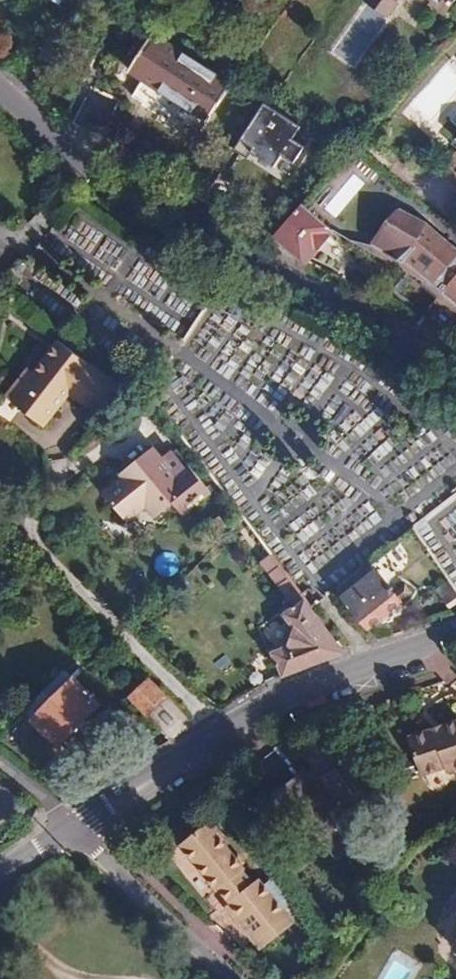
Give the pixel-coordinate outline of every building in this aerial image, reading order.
[(390,16),(402,0),(367,0),(390,16)] [(428,4),(445,16),(455,0),(431,0),(428,4)] [(232,83),(154,33),(129,70),(179,102),(208,121),(232,83)] [(121,100),(92,86),(73,123),(102,138),(121,100)] [(306,131),(274,111),(254,144),(265,151),(262,156),(282,169),(288,159),(299,166),(309,151),(298,144),(306,131)] [(332,230),(302,205),(274,235),(287,246),(306,262),(332,230)] [(455,307),(455,249),(438,234),(430,242),(415,229),(422,219),(402,206),(400,209),(394,205),(386,219),(382,217),(380,220),(379,219),(371,230),(376,235),(372,242),(397,259),(399,257),(411,268),(413,266),(428,279),(442,292),(440,293),(455,307)] [(117,385),(58,340),(34,372),(28,367),(17,382),(31,394),(19,408),(43,427),(56,411),(70,393),(96,413),(117,385)] [(4,397),(19,408),(31,394),(17,382),(4,397)] [(163,459),(153,447),(119,474),(122,478),(103,493),(126,522),(146,506),(155,517),(163,511),(177,500),(187,513),(195,506),(199,506),(200,502),(211,493),(176,449),(163,459)] [(212,536),(225,527),(220,519),(207,528),(212,536)] [(301,594),(271,555),(262,562),(294,608),(305,600),(301,594)] [(401,601),(376,570),(368,577),(361,569),(336,588),(353,608),(368,627),(401,601)] [(319,602),(308,588),(301,594),(305,600),(311,608),(319,602)] [(311,608),(305,600),(294,608),(285,615),(295,629),(285,659),(278,662),(284,675),(341,653),(341,649),(311,608)] [(273,652),(278,662),(285,659),(281,649),(273,652)] [(66,669),(40,695),(49,704),(75,678),(66,669)] [(80,723),(100,703),(75,678),(49,704),(40,695),(24,711),(33,720),(33,721),(57,745),(80,723)] [(149,679),(130,696),(149,715),(167,698),(149,679)] [(402,730),(416,769),(440,760),(441,765),(455,760),(455,717),(454,712),(420,724),(402,730)] [(356,797),(325,745),(308,756),(313,764),(338,805),(339,807),(356,797)] [(313,764),(307,770),(321,788),(312,795),(327,814),(335,807),(338,805),(313,764)] [(311,839),(314,842),(320,838),(337,860),(353,848),(335,826),(344,819),(335,807),(327,814),(312,795),(321,788),(307,770),(291,782),(276,794),(302,827),(311,839)] [(192,835),(180,844),(217,891),(220,889),(230,903),(234,900),(257,929),(284,908),(292,902),(273,878),(264,884),(259,878),(254,883),(244,870),(246,869),(208,823),(192,835)] [(292,834),(302,846),(311,839),(302,827),(292,834)] [(295,922),(284,908),(257,929),(234,900),(230,903),(224,907),(259,951),(295,922)]
